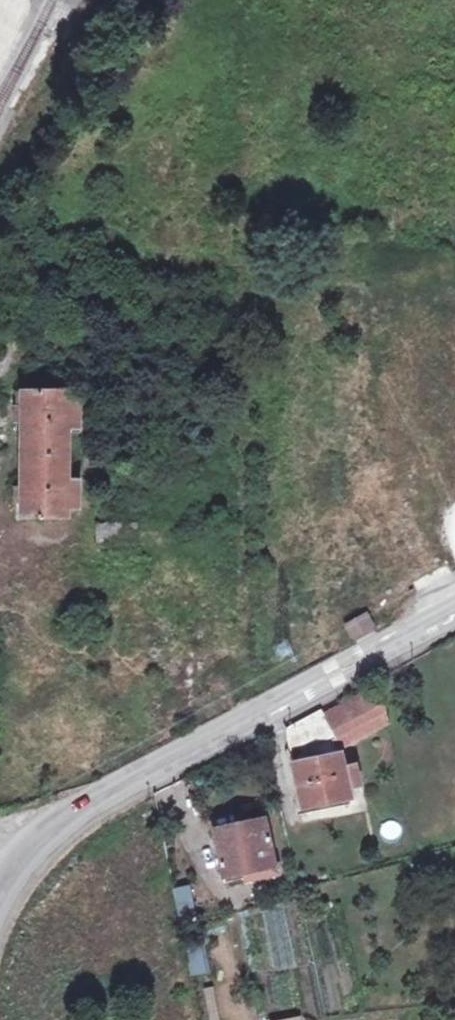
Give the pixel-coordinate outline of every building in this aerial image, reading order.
[(310,286),(310,270),(296,269),(295,285),(310,286)] [(20,415),(20,392),(10,392),(10,407),(15,407),(15,415),(20,415)] [(64,477),(65,428),(76,428),(76,402),(65,402),(65,392),(20,392),(20,415),(20,487),(19,505),(19,518),(64,518),(64,508),(75,509),(75,483),(64,483),(64,477)] [(19,505),(20,487),(11,486),(11,505),(19,505)] [(136,522),(137,508),(97,508),(97,522),(136,522)] [(137,545),(137,524),(95,524),(95,545),(137,545)] [(352,635),(369,626),(364,616),(347,626),(352,635)] [(336,737),(354,729),(350,722),(384,704),(376,688),(324,716),(321,710),(287,728),(289,746),(293,764),(303,808),(350,799),(347,787),(359,785),(355,767),(343,769),(339,750),(336,737)] [(339,750),(389,723),(384,704),(350,722),(354,729),(336,737),(339,750)] [(275,873),(264,820),(214,831),(223,877),(246,872),(248,879),(275,873)] [(196,916),(190,886),(174,890),(179,919),(196,916)] [(207,972),(200,936),(183,939),(191,976),(207,972)]
